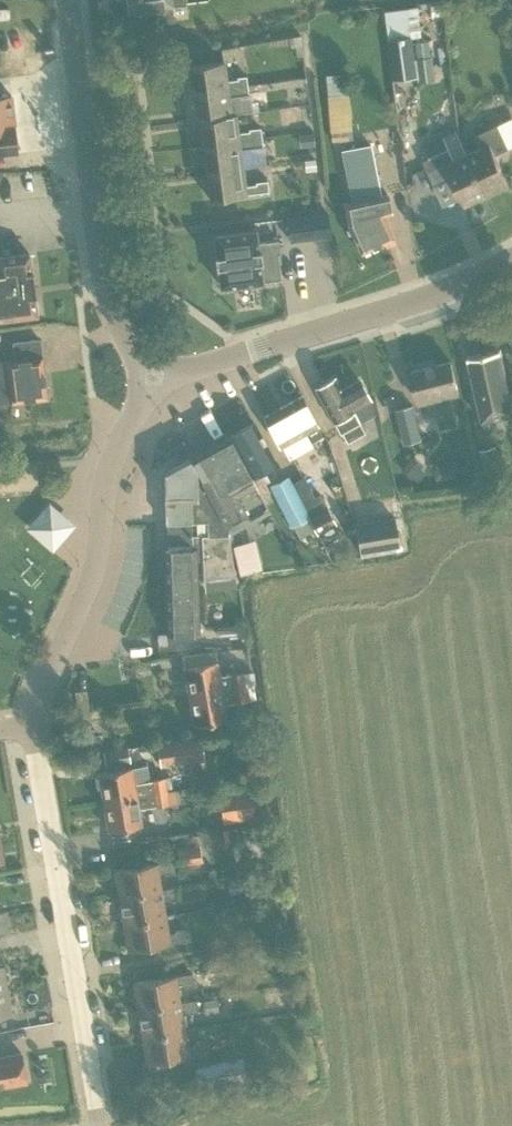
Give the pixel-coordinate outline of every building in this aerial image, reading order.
[(128,11),(155,7),(156,21),(172,19),(171,6),(186,4),(186,0),(127,0),(128,11)] [(27,5),(13,6),(13,24),(28,23),(27,5)] [(418,77),(410,7),(385,10),(394,80),(418,77)] [(431,59),(429,41),(415,43),(418,60),(431,59)] [(477,54),(475,44),(453,48),(455,58),(477,54)] [(118,59),(108,61),(109,70),(119,69),(118,59)] [(180,65),(184,93),(246,84),(247,85),(257,84),(255,74),(245,76),(245,74),(236,75),(236,77),(226,79),(223,60),(180,65)] [(351,131),(346,74),(325,75),(330,132),(351,131)] [(246,84),(184,93),(188,120),(198,118),(231,114),(230,112),(228,95),(238,94),(239,96),(248,95),(247,85),(246,84)] [(10,93),(0,94),(0,153),(17,151),(10,93)] [(235,112),(230,112),(231,114),(198,118),(201,144),(261,136),(260,126),(248,128),(249,130),(237,131),(235,112)] [(470,153),(489,193),(510,184),(495,154),(508,147),(497,124),(474,135),(481,148),(470,153)] [(261,136),(201,144),(205,171),(242,166),(240,148),(250,147),(250,148),(262,147),(261,136)] [(360,252),(393,237),(383,214),(390,211),(386,192),(380,193),(370,145),(343,151),(346,164),(352,163),(359,198),(342,202),(347,224),(360,252)] [(464,205),(489,193),(470,153),(454,161),(448,148),(421,160),(433,184),(450,176),(464,205)] [(242,166),(205,171),(209,198),(246,193),(246,192),(268,189),(266,179),(255,180),(255,182),(244,184),(242,166)] [(286,217),(289,241),(330,236),(327,212),(286,217)] [(254,230),(214,235),(220,285),(280,277),(277,252),(279,252),(278,239),(257,242),(255,229),(254,230)] [(36,314),(40,309),(38,299),(34,296),(28,251),(0,255),(0,318),(36,314)] [(41,354),(39,337),(13,341),(15,358),(5,359),(7,380),(0,381),(0,400),(10,399),(10,402),(47,397),(46,394),(49,391),(48,386),(45,384),(41,354)] [(500,349),(468,356),(483,426),(491,425),(489,418),(511,413),(511,403),(500,349)] [(458,393),(450,360),(410,370),(418,402),(433,399),(440,426),(457,422),(450,395),(458,393)] [(341,388),(334,376),(314,387),(333,420),(339,432),(340,432),(347,444),(365,433),(358,421),(352,409),(352,408),(370,398),(358,378),(341,388)] [(318,424),(302,395),(264,416),(280,445),(285,454),(321,434),(316,425),(318,424)] [(422,439),(414,405),(396,409),(405,443),(422,439)] [(248,422),(229,433),(261,495),(269,491),(264,482),(269,479),(263,468),(271,464),(248,422)] [(267,506),(261,495),(229,433),(190,456),(225,519),(242,510),(247,518),(267,506)] [(503,472),(497,445),(481,448),(487,475),(503,472)] [(408,474),(421,472),(419,454),(406,456),(408,474)] [(224,520),(225,519),(190,456),(163,471),(166,501),(165,501),(166,522),(167,549),(164,550),(167,631),(199,629),(196,561),(203,560),(205,603),(230,602),(229,573),(232,573),(228,535),(224,520)] [(293,483),(288,474),(269,484),(292,526),(309,517),(318,532),(322,530),(327,539),(339,533),(334,524),(336,523),(320,494),(315,497),(304,477),(293,483)] [(23,522),(48,545),(72,518),(47,495),(23,522)] [(398,547),(394,518),(355,523),(359,552),(398,547)] [(238,571),(251,570),(247,552),(234,555),(238,571)] [(217,629),(240,628),(239,618),(216,620),(217,629)] [(246,642),(244,628),(216,632),(218,646),(246,642)] [(249,658),(247,643),(217,647),(219,661),(249,658)] [(183,665),(188,694),(244,684),(242,671),(219,675),(216,660),(183,665)] [(244,684),(188,694),(194,724),(226,718),(223,702),(236,700),(247,698),(244,684)] [(156,743),(159,766),(205,758),(201,735),(156,743)] [(130,764),(128,748),(103,751),(105,768),(130,764)] [(98,772),(103,801),(165,790),(206,783),(204,769),(163,776),(151,778),(151,779),(133,782),(131,766),(98,772)] [(165,790),(103,801),(108,830),(140,824),(137,807),(156,804),(156,805),(168,803),(173,802),(172,795),(207,789),(206,783),(165,790)] [(250,788),(218,793),(223,819),(254,813),(250,788)] [(196,800),(207,799),(206,790),(195,792),(196,800)] [(174,826),(212,822),(210,805),(173,810),(174,826)] [(201,861),(199,845),(177,849),(180,865),(201,861)] [(161,889),(158,870),(165,869),(166,873),(174,871),(172,859),(114,869),(119,896),(161,889)] [(119,896),(123,922),(165,915),(162,896),(169,895),(170,898),(179,897),(177,886),(161,889),(119,896)] [(165,915),(123,922),(128,949),(185,939),(183,928),(175,929),(176,932),(168,934),(165,915)] [(133,982),(138,1009),(179,1002),(179,1001),(176,983),(183,982),(184,985),(193,984),(191,973),(175,975),(133,982)] [(7,989),(0,990),(0,1015),(11,1013),(7,989)] [(218,1011),(216,998),(201,1001),(203,1014),(218,1011)] [(138,1009),(142,1035),(184,1028),(180,1009),(188,1008),(189,1011),(197,1010),(195,999),(179,1001),(179,1002),(138,1009)] [(184,1028),(142,1035),(147,1061),(188,1054),(188,1055),(204,1052),(202,1041),(194,1042),(194,1046),(187,1047),(184,1028)] [(21,1052),(0,1055),(0,1085),(26,1081),(21,1052)] [(249,1076),(247,1060),(194,1068),(197,1086),(224,1083),(223,1080),(249,1076)]
